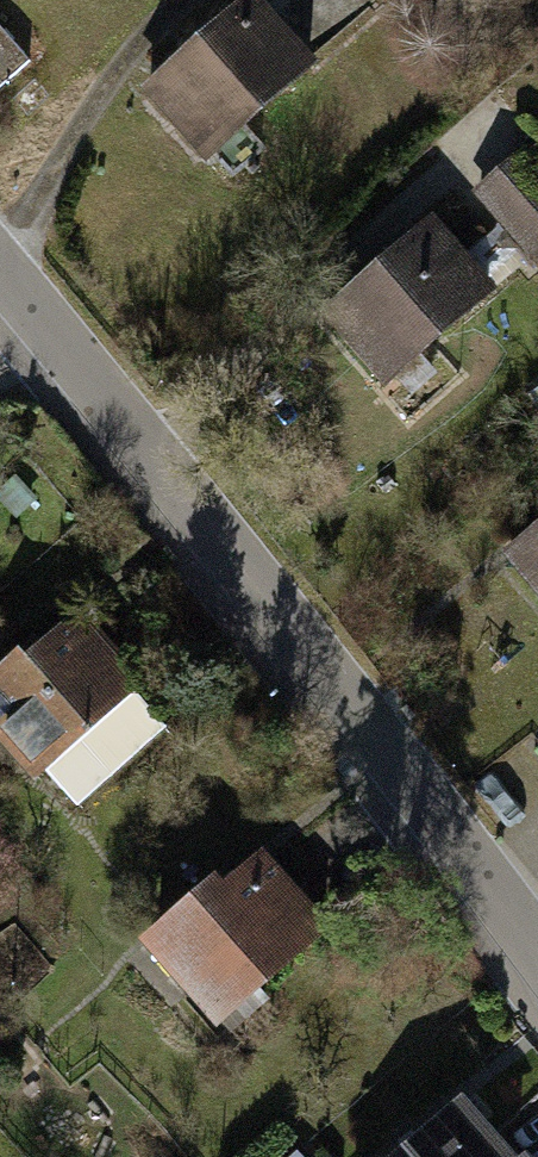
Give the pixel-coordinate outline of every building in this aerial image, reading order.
[(37,57),(0,12),(0,87),(37,57)] [(239,19),(134,95),(194,178),(299,102),(239,19)] [(477,192),(537,247),(537,205),(498,169),(477,192)] [(427,250),(323,326),(383,409),(488,333),(427,250)] [(492,548),(537,612),(537,515),(492,548)] [(0,674),(0,731),(33,776),(138,700),(77,618),(0,674)] [(253,871),(148,947),(208,1030),(313,954),(253,871)] [(398,1156),(493,1156),(452,1110),(398,1156)]
